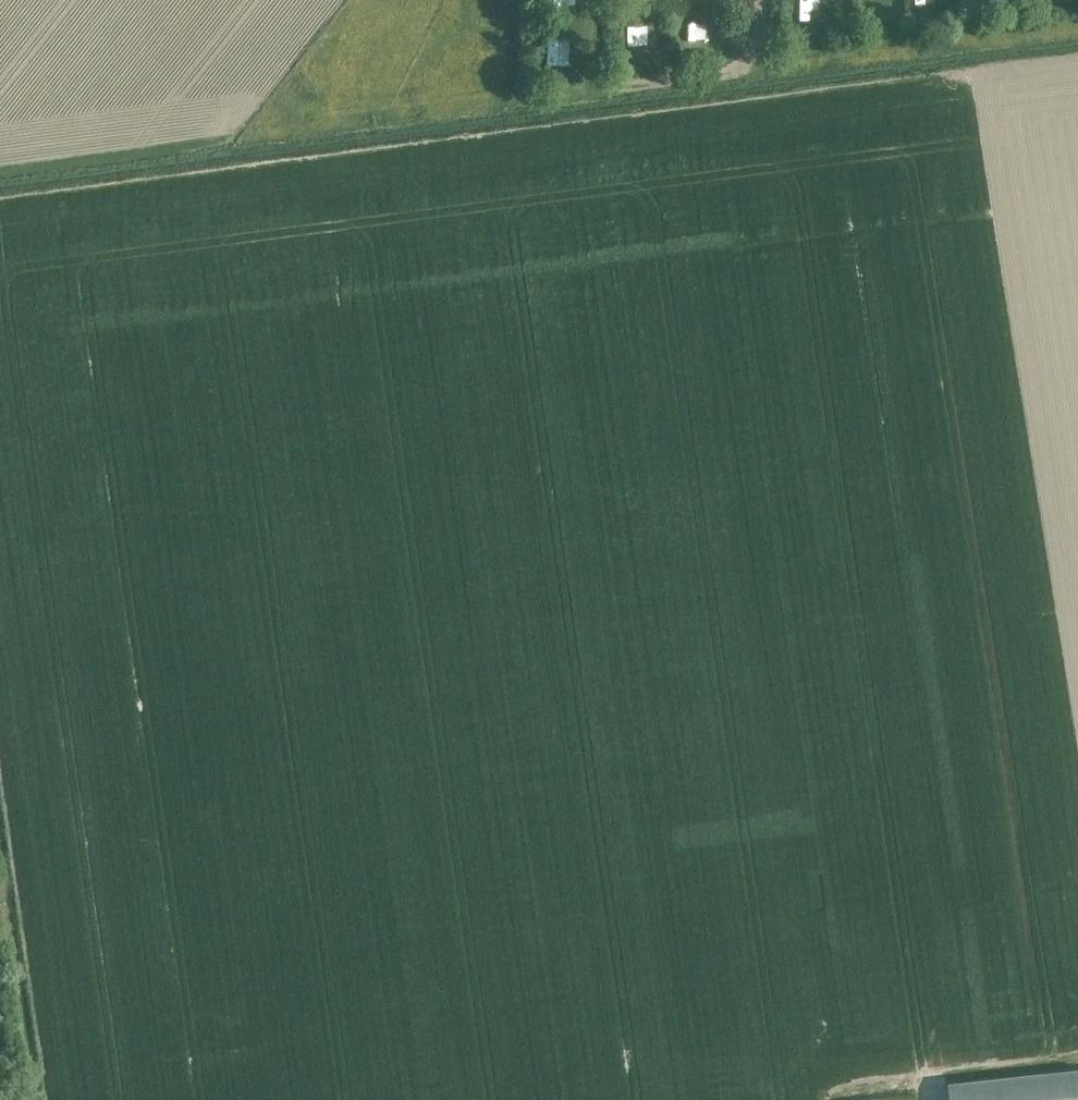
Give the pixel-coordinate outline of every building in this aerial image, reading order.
[(947,1084),(949,1099),(1077,1099),(1077,1070),(947,1084)]
